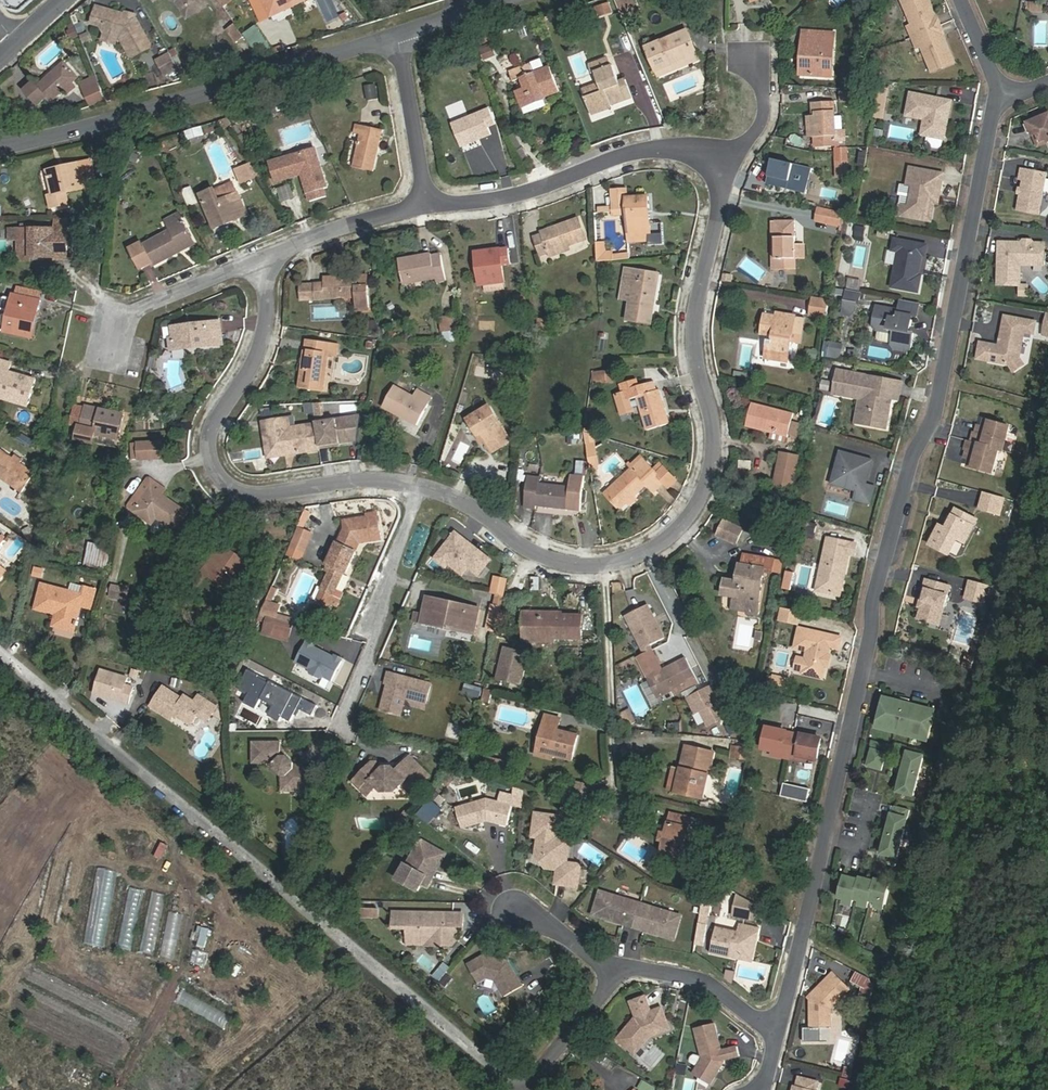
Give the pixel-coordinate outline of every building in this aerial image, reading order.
[(175,5),(179,12),(185,9),(189,9),(193,16),(209,6),(204,0),(168,0),(175,5)] [(261,20),(270,15),(294,3),(293,0),(251,0),(261,20)] [(625,19),(642,12),(637,0),(617,0),(625,19)] [(932,71),(954,62),(939,26),(927,0),(902,0),(913,25),(908,27),(913,37),(917,48),(921,46),(932,71)] [(598,17),(613,13),(610,2),(595,6),(598,17)] [(1044,12),(1044,4),(1033,4),(1033,12),(1044,12)] [(126,13),(96,6),(92,23),(103,26),(102,28),(105,32),(118,35),(120,36),(132,55),(135,55),(151,45),(151,43),(135,16),(132,17),(127,16),(126,13)] [(185,9),(179,12),(185,21),(193,16),(189,9),(185,9)] [(1047,36),(1047,21),(1035,20),(1034,46),(1047,46),(1047,36)] [(244,36),(235,23),(227,28),(237,42),(244,36)] [(658,76),(667,72),(665,67),(698,54),(688,29),(646,46),(658,76)] [(803,29),(801,57),(805,57),(804,75),(824,76),(827,31),(803,29)] [(827,31),(824,76),(833,77),(836,32),(827,31)] [(88,32),(80,34),(82,42),(90,40),(88,32)] [(105,32),(103,40),(116,43),(118,35),(105,32)] [(483,61),(496,56),(491,43),(479,48),(483,61)] [(170,51),(157,58),(166,73),(179,66),(170,51)] [(698,54),(665,67),(667,72),(700,59),(698,54)] [(593,72),(596,71),(611,66),(607,55),(589,62),(593,72)] [(25,91),(39,106),(48,98),(51,101),(77,78),(64,63),(38,86),(34,82),(25,91)] [(522,105),(542,98),(559,91),(549,66),(532,72),(529,64),(510,71),(513,80),(520,77),(524,88),(516,91),(522,105)] [(596,71),(600,84),(602,89),(587,94),(593,110),(594,110),(595,110),(598,112),(600,112),(601,111),(602,110),(602,108),(631,96),(627,84),(620,86),(613,65),(611,66),(596,71)] [(81,83),(83,90),(98,84),(95,77),(81,83)] [(106,102),(98,84),(83,90),(90,106),(106,102)] [(376,84),(365,85),(367,99),(377,98),(376,84)] [(585,89),(587,94),(602,89),(600,84),(585,89)] [(845,98),(861,101),(862,100),(861,92),(845,93),(845,98)] [(930,124),(928,136),(946,139),(949,123),(945,118),(946,110),(951,110),(952,101),(912,94),(908,116),(926,119),(927,119),(930,124)] [(545,104),(542,98),(522,105),(524,111),(545,104)] [(843,128),(841,128),(836,128),(835,114),(834,101),(812,102),(813,116),(807,116),(808,136),(810,136),(834,135),(835,140),(835,141),(838,141),(844,140),(844,137),(843,128)] [(492,135),(491,133),(489,127),(495,125),(489,109),(452,123),(461,145),(476,139),(477,141),(492,135)] [(1026,126),(1029,135),(1034,133),(1038,132),(1043,143),(1047,141),(1047,117),(1026,126)] [(204,133),(218,132),(217,124),(204,125),(204,133)] [(360,134),(353,165),(374,170),(383,130),(355,124),(353,133),(360,134)] [(184,132),(187,141),(204,135),(201,126),(184,132)] [(1034,133),(1040,149),(1047,146),(1047,141),(1043,143),(1038,132),(1034,133)] [(515,135),(510,138),(523,160),(528,157),(515,135)] [(810,136),(811,145),(835,143),(835,141),(835,140),(834,135),(810,136)] [(836,160),(847,159),(846,147),(838,148),(838,141),(835,141),(835,143),(835,148),(836,160)] [(298,154),(303,174),(311,201),(327,196),(324,188),(328,187),(317,149),(298,154)] [(297,176),(303,174),(298,154),(292,156),(297,176)] [(765,184),(805,194),(811,169),(772,159),(765,184)] [(836,160),(837,175),(848,174),(847,159),(836,160)] [(91,160),(79,163),(85,188),(97,185),(91,160)] [(85,188),(79,163),(47,171),(53,195),(49,196),(52,208),(70,204),(67,193),(85,188)] [(945,174),(911,168),(910,176),(943,182),(945,174)] [(1023,169),(1020,181),(1024,182),(1023,190),(1021,196),(1018,212),(1039,217),(1047,175),(1023,169)] [(943,182),(910,176),(908,186),(914,187),(910,206),(901,204),(898,216),(932,222),(936,204),(938,191),(942,192),(943,182)] [(188,207),(197,203),(191,186),(181,190),(188,207)] [(201,194),(215,228),(247,214),(238,193),(220,200),(215,188),(201,194)] [(628,214),(628,231),(650,231),(649,196),(627,197),(627,189),(612,189),(614,214),(628,214)] [(841,227),(843,211),(816,208),(814,223),(841,227)] [(166,219),(170,228),(184,220),(180,212),(166,219)] [(541,255),(554,250),(568,245),(587,238),(578,217),(542,231),(543,233),(534,237),(541,255)] [(153,267),(180,253),(177,247),(193,239),(184,220),(170,228),(171,230),(143,245),(141,242),(129,249),(139,270),(151,264),(153,267)] [(793,220),(772,220),(771,268),(796,268),(797,258),(803,258),(804,244),(793,244),(793,220)] [(68,229),(21,229),(21,252),(22,252),(33,252),(34,257),(67,257),(68,229)] [(650,231),(628,231),(628,241),(651,240),(650,231)] [(196,245),(193,239),(177,247),(180,253),(196,245)] [(927,245),(895,239),(892,250),(898,251),(892,287),(918,292),(921,275),(915,274),(916,268),(920,266),(922,255),(925,255),(927,245)] [(598,243),(599,260),(613,260),(613,250),(607,251),(607,242),(598,243)] [(1000,244),(999,285),(1020,286),(1021,266),(1044,266),(1045,245),(1034,244),(1031,242),(1024,242),(1021,244),(1000,244)] [(568,245),(554,250),(555,255),(570,250),(568,245)] [(475,252),(478,270),(483,269),(485,284),(487,292),(506,290),(505,282),(503,266),(511,265),(508,247),(475,252)] [(400,258),(404,283),(437,278),(438,283),(446,281),(441,254),(434,255),(434,253),(400,258)] [(630,300),(627,319),(650,323),(658,273),(626,268),(620,298),(630,300)] [(357,284),(356,275),(350,275),(350,273),(342,273),(342,277),(325,278),(325,285),(316,286),(317,299),(357,297),(357,307),(369,306),(368,284),(357,284)] [(368,275),(356,275),(357,284),(368,284),(368,275)] [(316,286),(302,286),(303,299),(317,299),(316,286)] [(18,287),(16,295),(41,300),(43,292),(18,287)] [(848,289),(844,313),(850,314),(855,311),(856,303),(859,304),(862,292),(848,289)] [(34,309),(39,310),(42,301),(41,300),(16,295),(13,294),(12,297),(5,296),(3,297),(0,307),(2,310),(9,311),(4,332),(5,332),(27,337),(34,309)] [(517,299),(518,313),(526,312),(525,298),(517,299)] [(917,302),(899,299),(897,310),(898,310),(897,312),(911,315),(911,316),(914,316),(917,302)] [(810,319),(819,321),(823,306),(813,304),(810,319)] [(909,325),(911,316),(911,315),(897,312),(898,310),(897,310),(875,305),(872,324),(871,328),(887,331),(887,328),(893,329),(892,332),(890,343),(893,348),(904,350),(909,347),(911,332),(908,332),(905,331),(906,325),(909,325)] [(33,339),(39,310),(34,309),(27,337),(33,339)] [(769,335),(765,357),(788,361),(797,314),(777,310),(776,315),(765,313),(764,317),(761,334),(769,335)] [(457,315),(440,316),(441,343),(459,342),(457,315)] [(999,347),(990,346),(987,362),(1008,365),(1019,357),(1024,330),(1033,332),(1035,320),(1004,315),(999,347)] [(537,330),(547,330),(546,318),(536,318),(537,330)] [(367,331),(376,330),(376,320),(367,321),(367,331)] [(172,327),(173,337),(175,350),(214,345),(213,334),(222,333),(221,321),(172,327)] [(224,344),(222,333),(213,334),(214,345),(224,344)] [(306,340),(299,387),(323,390),(329,354),(337,355),(339,344),(306,340)] [(840,360),(842,345),(833,343),(831,358),(840,360)] [(990,346),(980,344),(977,360),(987,362),(990,346)] [(1019,357),(1008,365),(1013,372),(1024,363),(1019,357)] [(12,363),(0,360),(0,395),(2,396),(1,399),(28,407),(36,380),(9,372),(12,363)] [(866,375),(836,369),(831,392),(862,398),(864,401),(860,423),(883,427),(887,407),(883,407),(885,397),(889,397),(896,398),(899,381),(876,377),(876,379),(866,377),(866,375)] [(613,372),(602,372),(603,383),(613,382),(613,372)] [(638,398),(647,431),(670,425),(660,390),(657,391),(655,382),(639,386),(637,380),(621,384),(626,401),(638,398)] [(830,394),(831,381),(821,380),(820,393),(830,394)] [(383,407),(415,425),(432,397),(418,390),(414,396),(396,387),(383,407)] [(753,402),(747,425),(771,432),(781,435),(788,436),(794,413),(753,402)] [(323,416),(323,403),(314,403),(314,416),(323,416)] [(75,405),(70,424),(81,426),(85,408),(75,405)] [(487,441),(493,451),(511,440),(489,405),(466,418),(477,436),(482,433),(487,441)] [(81,426),(78,439),(82,440),(91,442),(94,443),(97,434),(118,439),(124,414),(86,406),(85,408),(81,426)] [(289,416),(267,419),(271,447),(287,445),(288,447),(292,447),(299,446),(300,453),(320,450),(319,445),(316,423),(291,426),(289,416)] [(350,441),(347,416),(316,421),(316,423),(319,445),(350,441)] [(972,430),(970,440),(997,447),(1001,448),(1007,425),(983,418),(980,426),(979,432),(974,431),(972,430)] [(267,419),(262,420),(268,456),(300,453),(299,446),(292,447),(288,447),(287,445),(271,447),(267,419)] [(482,444),(487,441),(482,433),(477,436),(482,444)] [(94,443),(116,448),(118,439),(97,434),(94,443)] [(997,447),(970,440),(966,439),(963,448),(965,449),(969,450),(967,457),(965,464),(990,472),(997,447)] [(80,448),(89,450),(91,442),(82,440),(80,448)] [(139,444),(140,459),(163,458),(161,442),(139,444)] [(595,448),(587,449),(589,459),(597,457),(595,448)] [(870,458),(839,449),(830,481),(855,488),(852,497),(868,502),(873,484),(864,482),(864,480),(863,477),(864,472),(867,471),(870,458)] [(22,492),(35,474),(20,464),(22,460),(16,456),(14,459),(2,451),(0,454),(0,477),(22,492)] [(800,457),(782,454),(777,484),(794,487),(800,457)] [(597,457),(589,459),(590,467),(598,466),(597,457)] [(642,459),(632,468),(636,472),(646,463),(642,459)] [(576,461),(576,474),(584,474),(584,461),(576,461)] [(636,472),(632,468),(605,493),(620,509),(627,502),(633,496),(647,483),(653,489),(662,480),(655,472),(662,466),(658,462),(651,468),(646,463),(636,472)] [(662,466),(655,472),(662,480),(666,484),(673,477),(662,465),(662,466)] [(157,490),(161,484),(146,474),(125,504),(152,524),(157,518),(174,530),(188,512),(160,492),(157,490)] [(529,476),(525,508),(535,510),(536,505),(580,511),(584,476),(571,474),(569,486),(539,483),(540,477),(529,476)] [(999,495),(982,490),(978,507),(994,512),(999,495)] [(633,496),(627,502),(630,504),(636,499),(633,496)] [(943,526),(937,523),(927,543),(946,552),(956,533),(963,537),(974,518),(953,507),(943,526)] [(320,589),(334,595),(335,592),(344,573),(347,574),(360,543),(381,539),(378,515),(343,520),(344,527),(343,529),(345,532),(339,544),(336,543),(327,564),(331,566),(328,572),(320,589)] [(740,528),(721,519),(715,533),(734,542),(740,528)] [(813,538),(816,524),(804,521),(800,534),(813,538)] [(315,532),(301,526),(289,553),(303,559),(315,532)] [(343,529),(336,543),(339,544),(345,532),(343,529)] [(478,579),(493,559),(454,530),(433,558),(460,579),(467,570),(478,579)] [(825,535),(816,575),(823,576),(821,582),(826,590),(836,593),(846,551),(851,552),(853,541),(825,535)] [(108,546),(93,544),(91,565),(106,567),(108,546)] [(235,584),(250,564),(222,544),(211,560),(203,571),(211,577),(215,570),(235,584)] [(753,617),(755,605),(762,568),(759,568),(761,557),(741,554),(740,564),(735,563),(733,575),(739,576),(740,576),(736,595),(735,601),(739,601),(737,611),(745,612),(744,615),(753,617)] [(42,579),(44,568),(33,567),(32,577),(42,579)] [(230,590),(235,584),(215,570),(211,577),(230,590)] [(729,594),(736,595),(740,576),(739,576),(733,575),(729,594)] [(823,576),(816,575),(813,587),(819,589),(826,590),(821,582),(823,576)] [(505,579),(493,576),(490,591),(496,592),(502,594),(505,579)] [(951,585),(927,578),(921,597),(924,597),(922,606),(918,617),(940,624),(951,585)] [(989,584),(971,579),(966,597),(984,602),(989,584)] [(112,582),(108,598),(126,603),(130,587),(112,582)] [(61,616),(59,627),(74,631),(75,625),(76,621),(80,606),(90,608),(94,590),(85,587),(83,595),(42,585),(36,610),(56,615),(61,616)] [(267,600),(273,602),(278,589),(273,587),(267,600)] [(315,601),(328,607),(330,604),(337,607),(340,603),(332,599),(334,595),(320,589),(315,601)] [(502,594),(496,592),(493,606),(499,607),(502,594)] [(480,608),(457,603),(456,606),(446,604),(446,601),(427,596),(422,614),(421,622),(463,632),(465,625),(476,627),(480,608)] [(282,604),(273,602),(267,600),(261,614),(269,616),(279,619),(294,623),(296,617),(280,612),(282,604)] [(562,612),(524,611),(523,641),(555,642),(556,638),(561,638),(582,639),(583,617),(562,616),(562,612)] [(266,631),(275,634),(279,619),(269,616),(269,620),(266,631)] [(737,617),(734,650),(753,651),(756,619),(737,617)] [(279,619),(275,634),(290,637),(294,623),(279,619)] [(822,653),(824,651),(827,642),(836,644),(839,633),(797,623),(792,643),(805,646),(800,669),(819,674),(822,661),(821,658),(822,653)] [(465,625),(463,632),(474,634),(476,627),(465,625)] [(261,642),(259,648),(277,653),(278,646),(261,642)] [(527,651),(503,646),(496,677),(519,683),(527,651)] [(651,650),(637,657),(653,688),(655,686),(660,696),(674,689),(672,686),(694,675),(685,657),(661,669),(651,650)] [(971,653),(964,651),(961,664),(968,665),(971,653)] [(259,655),(251,686),(274,692),(276,683),(299,689),(305,666),(259,655)] [(409,678),(387,673),(385,683),(387,684),(381,711),(400,716),(405,698),(413,701),(426,704),(430,684),(416,680),(412,682),(408,681),(409,678)] [(788,692),(791,678),(773,674),(770,688),(788,692)] [(697,682),(694,675),(672,686),(674,689),(676,693),(697,682)] [(195,714),(204,720),(214,707),(196,695),(192,701),(183,695),(181,697),(161,686),(149,704),(168,717),(171,713),(188,724),(195,714)] [(484,688),(482,700),(490,702),(493,690),(484,688)] [(929,707),(892,697),(891,700),(928,710),(929,707)] [(891,700),(884,698),(877,722),(928,735),(935,712),(928,710),(891,700)] [(426,704),(413,701),(412,706),(424,709),(426,704)] [(631,711),(621,716),(626,726),(636,721),(631,711)] [(540,740),(536,754),(553,758),(555,753),(573,758),(579,733),(558,728),(561,717),(546,714),(542,732),(545,732),(543,741),(540,740)] [(216,727),(221,730),(225,724),(220,721),(216,727)] [(877,722),(876,726),(927,740),(928,735),(877,722)] [(793,729),(766,723),(762,741),(781,746),(780,751),(788,753),(793,729)] [(793,729),(788,753),(796,755),(797,750),(816,754),(821,736),(793,729)] [(277,776),(278,777),(284,776),(284,791),(291,791),(291,788),(309,787),(308,770),(297,769),(291,770),(290,765),(292,766),(276,745),(277,744),(277,742),(256,742),(256,747),(248,747),(248,763),(270,763),(270,768),(277,776)] [(680,767),(679,771),(683,772),(682,776),(678,775),(675,791),(703,797),(713,751),(685,745),(680,767)] [(749,747),(740,746),(738,758),(747,759),(749,747)] [(887,751),(870,746),(865,764),(881,769),(887,751)] [(923,754),(908,750),(897,794),(912,798),(915,787),(917,779),(919,774),(921,765),(923,754)] [(487,756),(484,769),(503,773),(506,761),(487,756)] [(405,779),(397,771),(392,768),(384,768),(383,769),(376,763),(371,763),(354,782),(368,796),(375,788),(381,793),(394,793),(401,785),(408,790),(414,784),(418,788),(430,775),(428,773),(410,757),(405,762),(414,770),(405,779)] [(405,762),(397,771),(405,779),(414,770),(405,762)] [(679,771),(680,767),(673,765),(668,789),(675,791),(678,775),(679,771)] [(580,781),(576,798),(588,801),(592,784),(580,781)] [(412,794),(418,788),(414,784),(408,790),(412,794)] [(456,808),(462,828),(487,821),(508,825),(512,805),(487,799),(456,808)] [(426,800),(416,813),(422,818),(433,806),(426,800)] [(908,812),(893,809),(891,816),(890,816),(880,856),(881,856),(879,864),(894,868),(898,851),(901,842),(902,838),(904,829),(908,812)] [(396,825),(395,827),(400,831),(412,817),(406,812),(395,824),(396,825)] [(665,833),(663,841),(660,852),(681,857),(690,817),(669,812),(665,833)] [(560,817),(538,814),(535,836),(541,837),(538,855),(548,867),(560,869),(558,883),(579,886),(582,865),(567,863),(571,840),(557,838),(560,817)] [(390,833),(395,837),(400,831),(395,827),(390,833)] [(434,867),(437,869),(446,853),(421,839),(407,864),(405,863),(396,879),(418,890),(422,883),(428,886),(432,878),(429,877),(434,867)] [(303,853),(293,850),(290,863),(299,870),(299,868),(303,853)] [(327,868),(332,873),(347,854),(342,850),(327,868)] [(676,870),(687,873),(689,864),(678,861),(676,870)] [(299,870),(290,863),(288,871),(296,878),(299,870)] [(848,878),(844,877),(839,899),(846,900),(854,902),(859,880),(848,878)] [(863,881),(859,880),(854,902),(861,904),(869,905),(874,884),(863,881)] [(885,906),(890,885),(879,882),(875,881),(874,884),(870,903),(876,905),(885,906)] [(609,918),(632,925),(640,902),(600,889),(593,912),(603,916),(604,913),(609,915),(609,918)] [(701,897),(698,914),(707,915),(710,899),(701,897)] [(640,902),(632,925),(656,933),(656,930),(662,932),(661,935),(671,938),(679,915),(640,902)] [(378,908),(362,907),(361,916),(377,917),(378,908)] [(463,914),(394,912),(394,927),(408,928),(407,935),(432,936),(434,938),(434,945),(434,946),(452,946),(457,939),(457,935),(452,935),(452,931),(457,931),(458,926),(463,926),(463,914)] [(846,930),(849,919),(841,918),(839,929),(846,930)] [(727,957),(728,950),(742,953),(749,950),(752,935),(756,936),(758,927),(738,923),(736,931),(714,926),(709,953),(727,957)] [(432,936),(407,935),(407,944),(434,945),(434,938),(432,936)] [(727,957),(751,962),(756,936),(752,935),(749,950),(742,953),(728,950),(727,957)] [(485,955),(468,965),(479,983),(487,978),(495,979),(504,996),(507,994),(522,986),(509,962),(506,964),(502,963),(502,960),(485,955)] [(870,978),(859,972),(854,981),(865,986),(872,983),(870,978)] [(851,989),(836,975),(812,1001),(812,1028),(832,1028),(832,1009),(851,989)] [(447,976),(441,982),(447,988),(453,981),(447,976)] [(865,986),(862,996),(871,999),(874,988),(872,983),(865,986)] [(651,1012),(646,1013),(644,1007),(648,1005),(645,996),(630,1002),(634,1015),(615,1038),(625,1047),(628,1042),(636,1042),(640,1045),(648,1036),(669,1030),(661,1008),(651,1012)] [(695,1075),(712,1086),(717,1078),(716,1075),(718,1072),(720,1073),(726,1063),(726,1061),(742,1056),(739,1047),(723,1051),(719,1036),(699,1041),(704,1059),(695,1075)] [(628,1042),(625,1047),(633,1053),(640,1045),(636,1042),(628,1042)] [(642,1058),(650,1065),(662,1053),(655,1046),(642,1058)] [(675,1071),(685,1073),(687,1064),(676,1062),(675,1071)] [(818,1082),(800,1077),(797,1087),(795,1087),(794,1089),(816,1089),(818,1082)]
